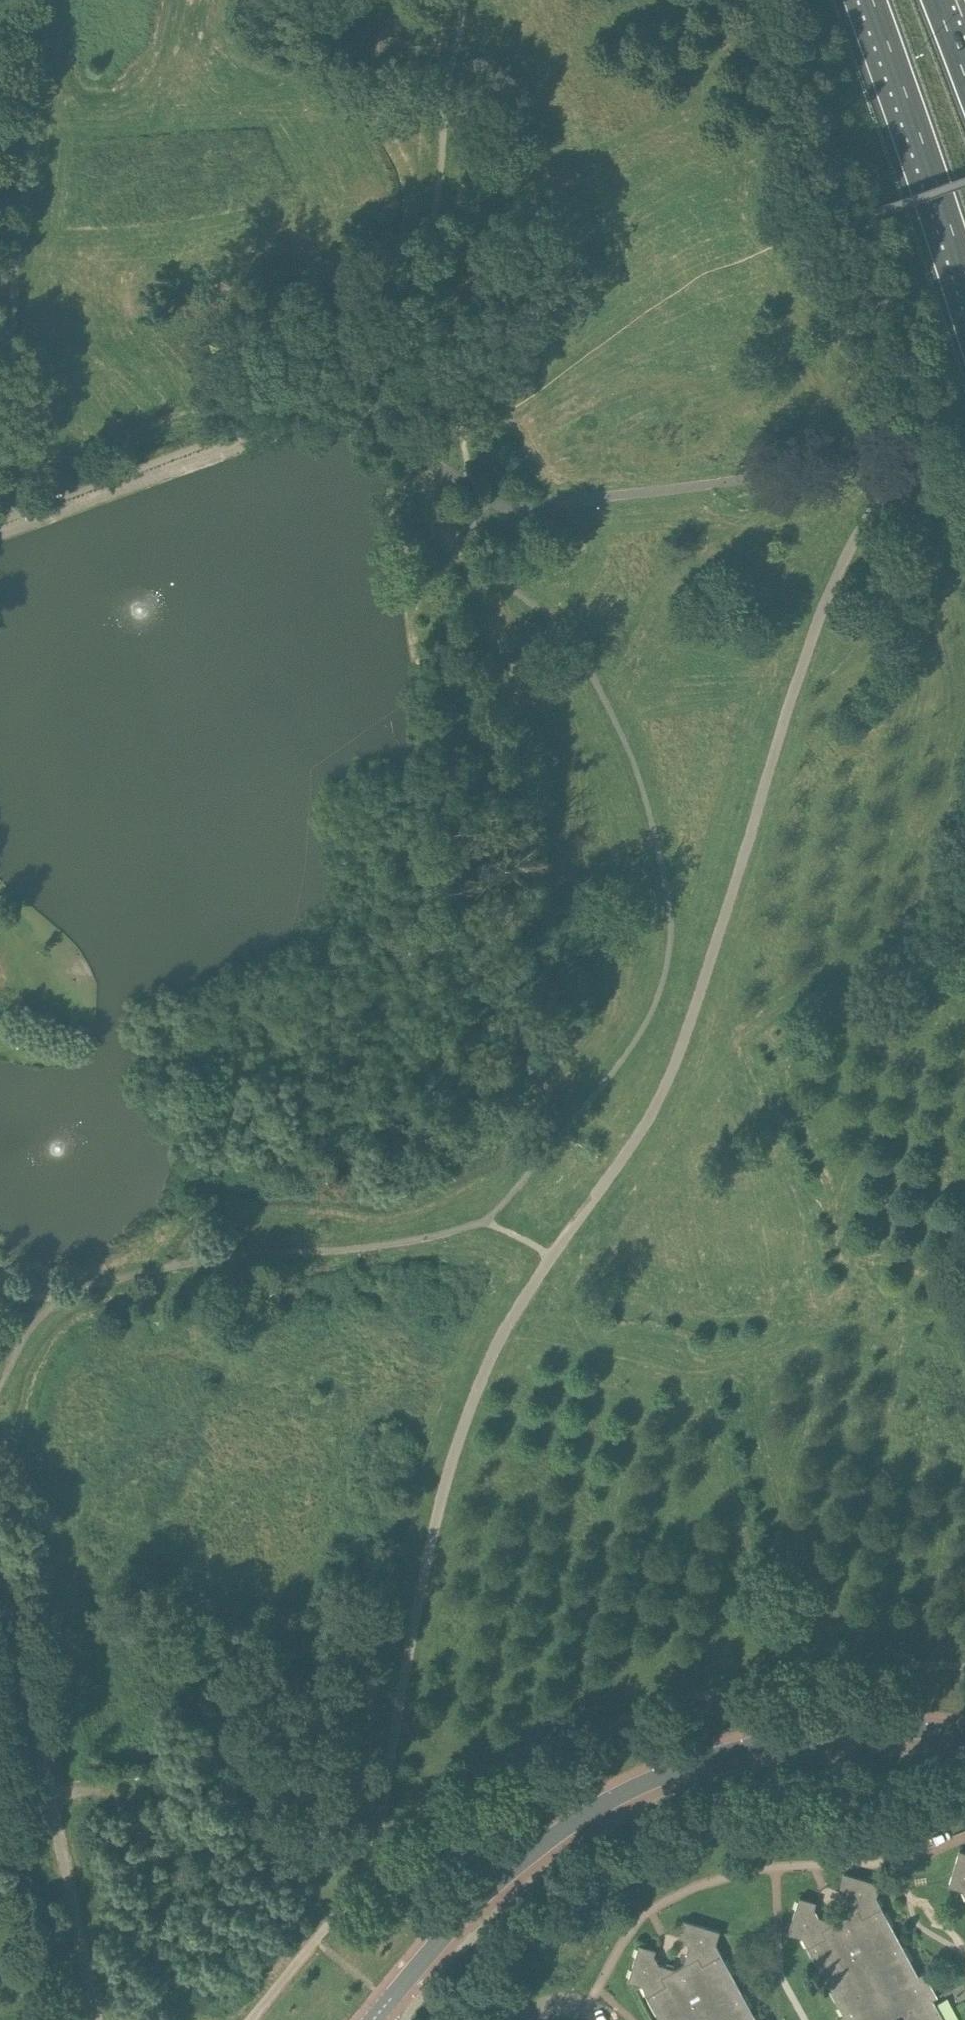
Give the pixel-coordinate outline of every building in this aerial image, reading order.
[(960,1851),(949,1887),(963,1891),(964,1894),(964,1852),(960,1851)] [(933,2000),(938,1997),(924,1973),(919,1976),(882,1908),(876,1898),(880,1884),(844,1873),(839,1891),(846,1893),(850,1901),(845,1918),(837,1922),(819,1917),(815,1908),(817,1903),(799,1897),(789,1934),(802,1938),(844,2015),(838,2018),(839,2019),(944,2019),(933,2000)] [(721,1956),(716,1944),(720,1931),(684,1921),(679,1938),(685,1940),(690,1948),(684,1965),(677,1970),(659,1965),(654,1956),(656,1950),(639,1945),(628,1981),(642,1986),(648,1996),(661,2019),(757,2019),(721,1956)]
